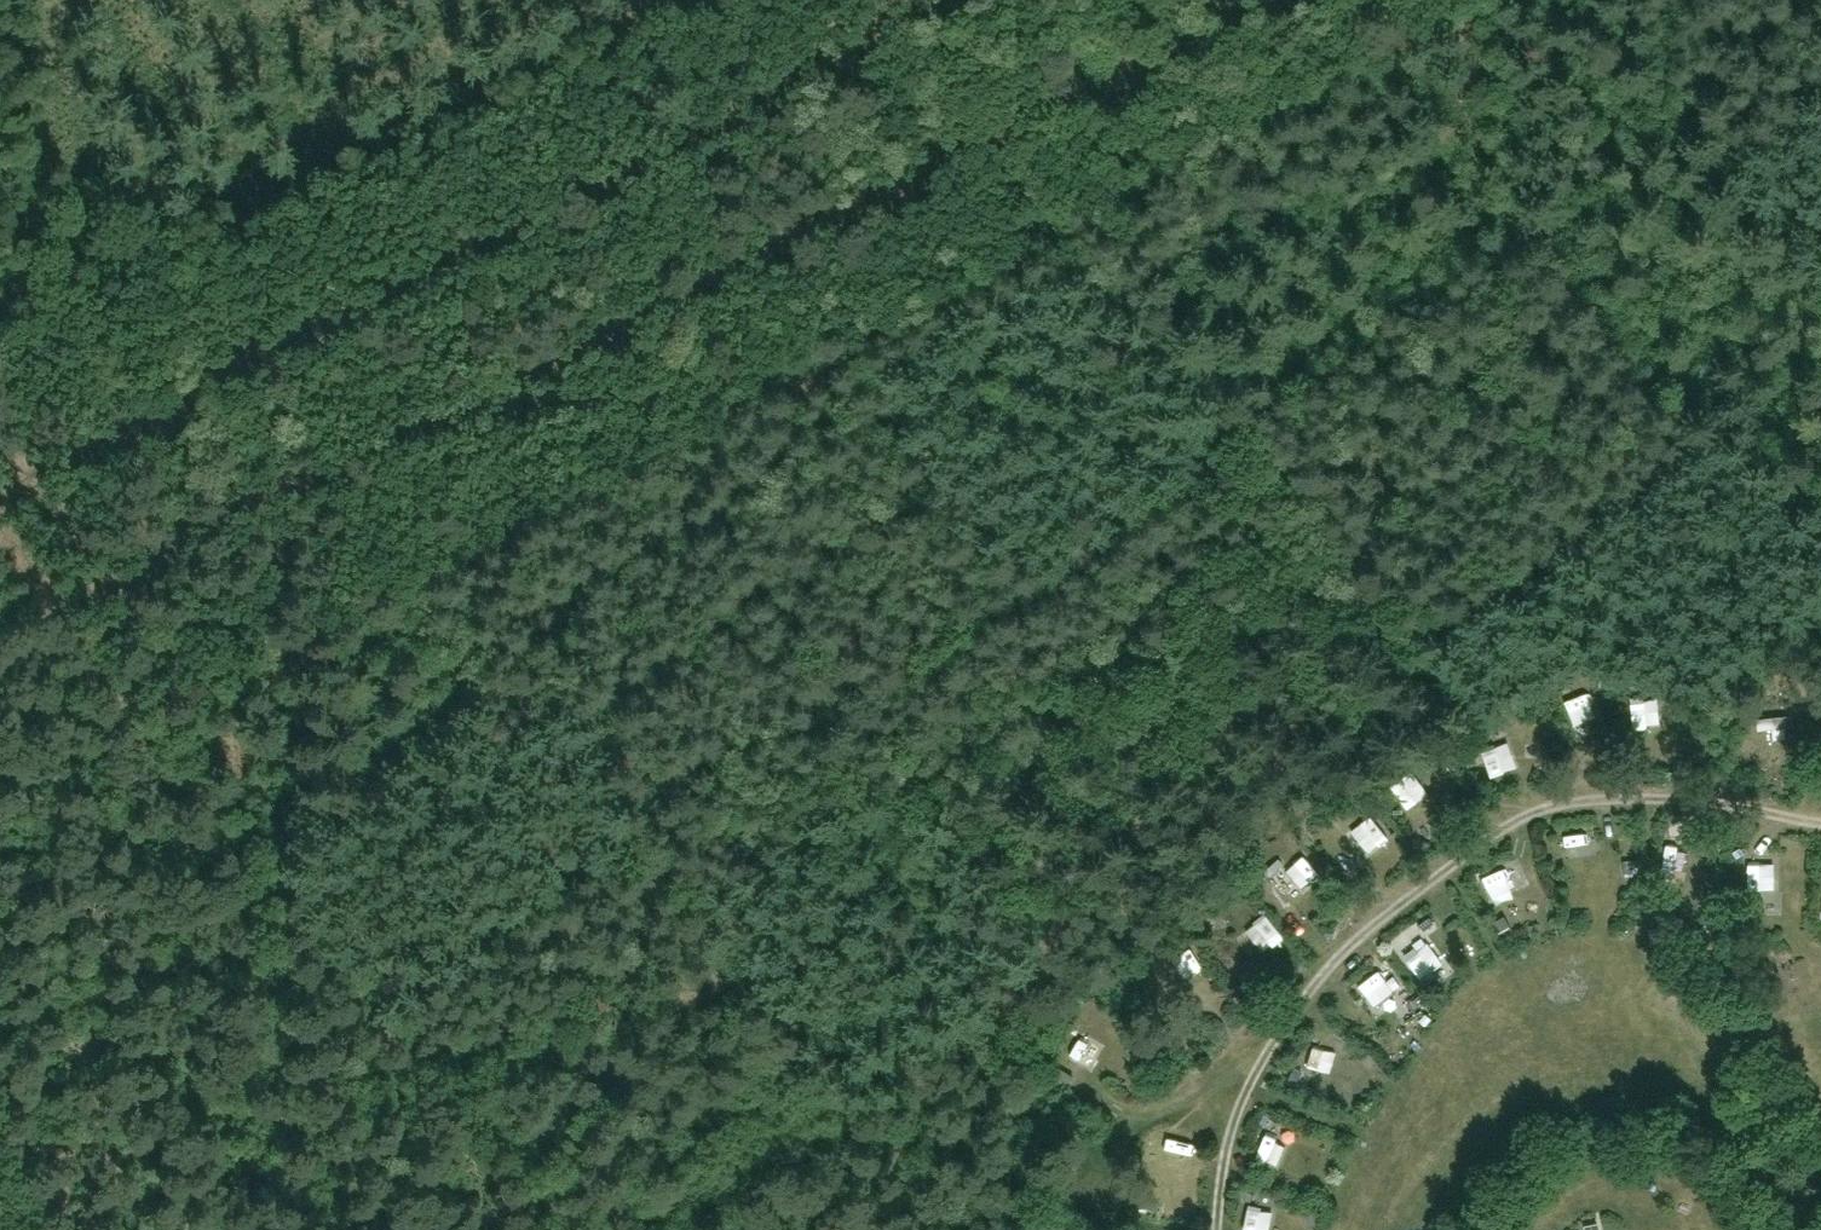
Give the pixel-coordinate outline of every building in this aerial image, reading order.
[(1273,955),(1291,939),(1272,917),(1254,932),(1273,955)] [(1084,1040),(1078,1059),(1089,1063),(1095,1044),(1084,1040)] [(1326,1080),(1339,1058),(1316,1044),(1303,1067),(1326,1080)] [(1287,1136),(1283,1160),(1309,1165),(1313,1141),(1287,1136)] [(1172,1138),(1169,1165),(1195,1168),(1197,1141),(1172,1138)] [(1268,1211),(1256,1209),(1252,1229),(1265,1229),(1268,1211)]
